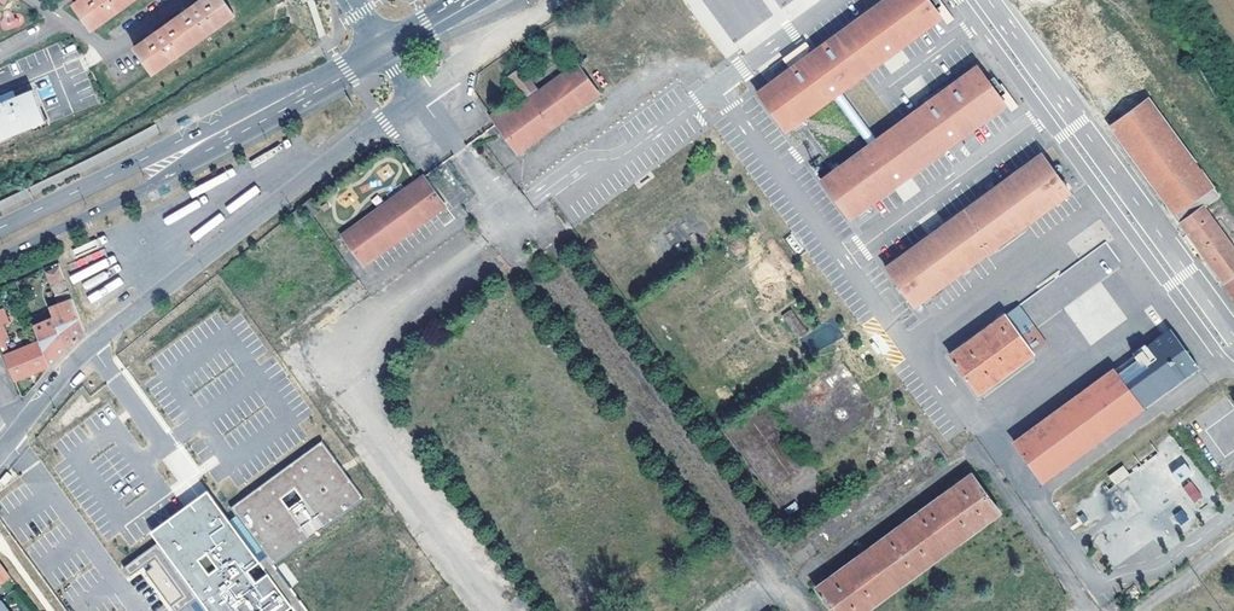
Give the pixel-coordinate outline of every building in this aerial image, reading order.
[(69,8),(87,32),(132,0),(80,0),(69,8)] [(135,49),(152,74),(234,16),(223,0),(204,0),(148,39),(135,49)] [(756,91),(787,133),(946,16),(934,0),(880,0),(756,91)] [(1036,26),(1174,215),(1214,187),(1074,0),(1070,0),(1036,26)] [(584,60),(504,118),(525,147),(605,89),(584,60)] [(979,62),(821,179),(851,221),(1010,104),(979,62)] [(529,65),(517,73),(532,93),(544,85),(529,65)] [(13,139),(11,135),(30,126),(32,131),(47,125),(32,88),(15,95),(0,101),(0,144),(13,139)] [(15,95),(13,90),(0,95),(0,101),(15,95)] [(1039,150),(880,267),(912,308),(1070,193),(1039,150)] [(444,203),(423,174),(345,232),(365,261),(444,203)] [(330,203),(322,191),(311,200),(319,210),(330,203)] [(1233,301),(1233,246),(1203,204),(1177,222),(1233,301)] [(305,205),(297,211),(307,222),(314,217),(305,205)] [(1086,290),(1122,266),(1107,243),(1043,285),(1049,294),(1038,301),(1043,307),(1032,314),(1038,323),(1064,306),(1070,315),(1093,300),(1086,290)] [(85,334),(59,268),(57,269),(58,272),(55,274),(59,285),(53,288),(59,305),(50,308),(54,319),(34,327),(40,342),(50,367),(65,349),(85,334)] [(1017,306),(949,355),(976,393),(1045,343),(1017,306)] [(796,338),(806,331),(791,309),(781,315),(796,338)] [(13,382),(50,367),(40,342),(14,351),(4,326),(7,324),(2,311),(0,311),(0,346),(4,356),(3,356),(13,382)] [(1127,357),(1156,398),(1199,368),(1169,326),(1127,357)] [(1156,398),(1127,357),(1010,443),(1041,485),(1156,398)] [(322,442),(233,508),(274,564),(364,499),(322,442)] [(1186,463),(1172,471),(1178,482),(1192,475),(1186,463)] [(1122,465),(1108,476),(1115,485),(1129,475),(1122,465)] [(821,583),(842,610),(860,610),(1004,506),(977,469),(821,583)] [(1182,487),(1195,503),(1203,496),(1190,481),(1182,487)] [(209,491),(153,532),(160,542),(124,567),(130,575),(156,557),(184,596),(171,606),(175,610),(183,610),(201,598),(210,610),(296,610),(209,491)] [(1181,525),(1190,518),(1181,508),(1173,515),(1181,525)] [(285,562),(278,566),(290,586),(297,582),(285,562)] [(10,577),(0,563),(0,585),(10,577)] [(1,601),(0,602),(0,610),(8,610),(1,601)]
